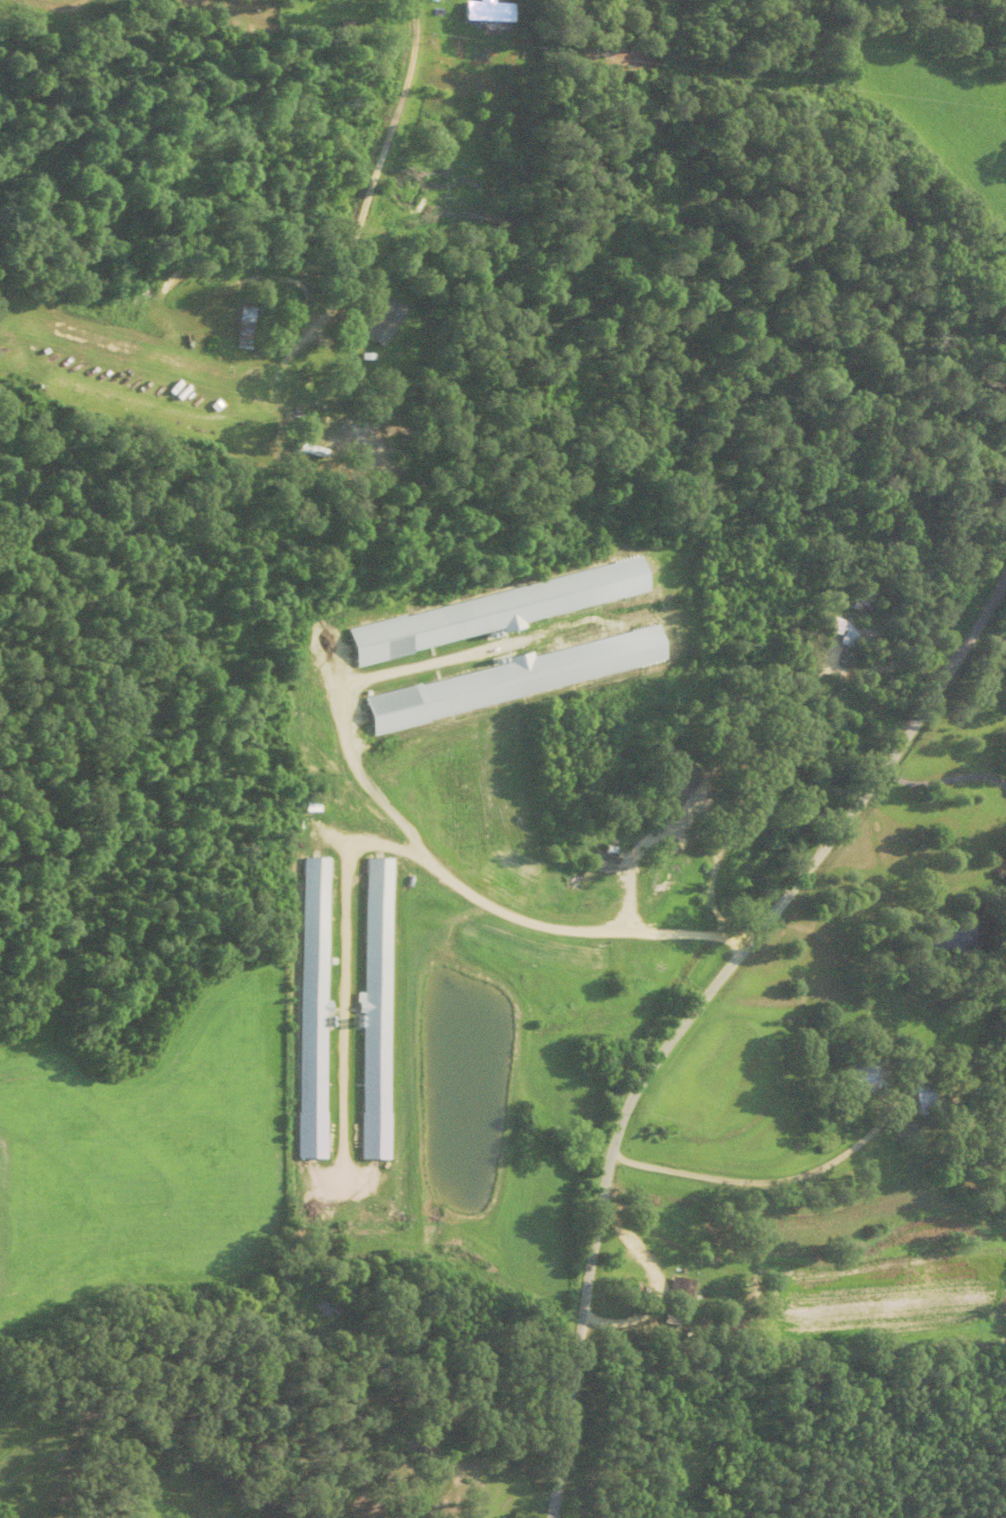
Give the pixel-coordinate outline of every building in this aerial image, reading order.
[(498,22),(499,5),(457,4),(456,21),(498,22)] [(398,309),(371,295),(362,313),(369,317),(358,340),(378,350),(398,309)] [(231,337),(246,343),(257,311),(242,306),(231,337)] [(349,438),(352,473),(369,471),(366,436),(349,438)] [(818,622),(854,642),(859,633),(844,624),(847,618),(835,611),(830,620),(822,615),(818,622)] [(324,858),(296,858),(295,1159),(322,1159),(324,858)] [(386,859),(360,859),(359,994),(353,994),(353,1014),(359,1014),(358,1160),(384,1160),(386,859)] [(868,1065),(843,1064),(841,1091),(867,1093),(868,1065)] [(905,1088),(910,1114),(930,1110),(924,1084),(905,1088)]
